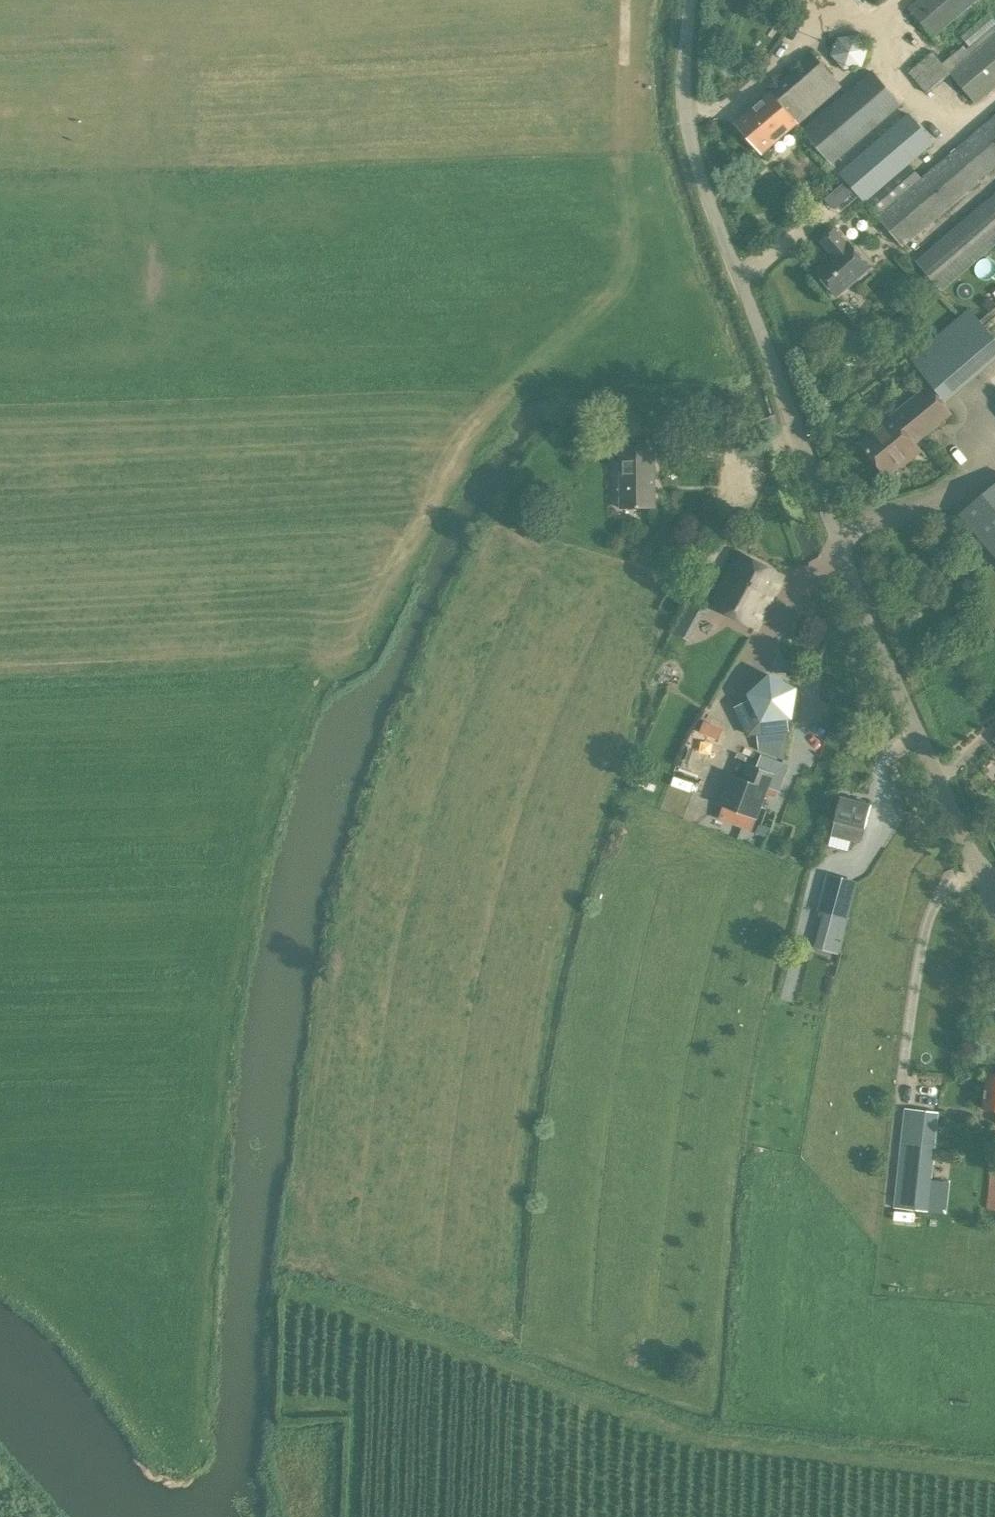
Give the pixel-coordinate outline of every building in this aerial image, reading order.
[(978,0),(920,0),(911,8),(935,37),(978,0)] [(832,55),(844,70),(863,66),(869,49),(857,34),(839,37),(832,55)] [(952,74),(976,103),(994,87),(994,38),(952,74)] [(800,125),(840,91),(843,88),(815,55),(772,92),(772,93),(738,122),(765,153),(799,124),(800,125)] [(804,129),(834,164),(903,104),(873,70),(804,129)] [(842,173),(904,246),(994,168),(994,118),(914,187),(901,172),(935,143),(910,114),(842,173)] [(994,247),(994,197),(919,262),(943,291),(994,247)] [(839,297),(870,269),(850,245),(848,247),(836,233),(824,243),(836,256),(818,272),(839,297)] [(994,331),(994,307),(983,318),(994,331)] [(971,309),(913,359),(945,396),(994,353),(994,337),(971,309)] [(864,443),(877,459),(889,474),(907,460),(909,462),(923,450),(917,443),(953,413),(930,385),(893,416),(895,418),(864,443)] [(615,446),(615,459),(615,462),(619,462),(620,508),(656,508),(656,446),(615,446)] [(961,512),(994,552),(994,484),(961,512)] [(755,627),(783,575),(739,552),(711,604),(755,627)] [(798,689),(773,676),(753,695),(755,699),(738,709),(752,735),(791,731),(789,717),(793,717),(798,689)] [(788,766),(762,757),(757,771),(747,767),(741,782),(731,779),(721,805),(757,818),(768,787),(779,791),(788,766)] [(672,773),(665,807),(689,812),(696,778),(672,773)] [(843,797),(836,821),(834,830),(848,834),(846,840),(859,844),(864,829),(865,829),(872,806),(843,797)] [(757,827),(754,834),(765,838),(767,830),(757,827)] [(842,950),(857,882),(828,873),(819,912),(821,912),(818,930),(822,931),(819,945),(842,950)] [(989,1074),(985,1108),(994,1110),(994,1075),(989,1074)] [(908,1109),(897,1208),(928,1211),(932,1178),(939,1113),(908,1109)]
